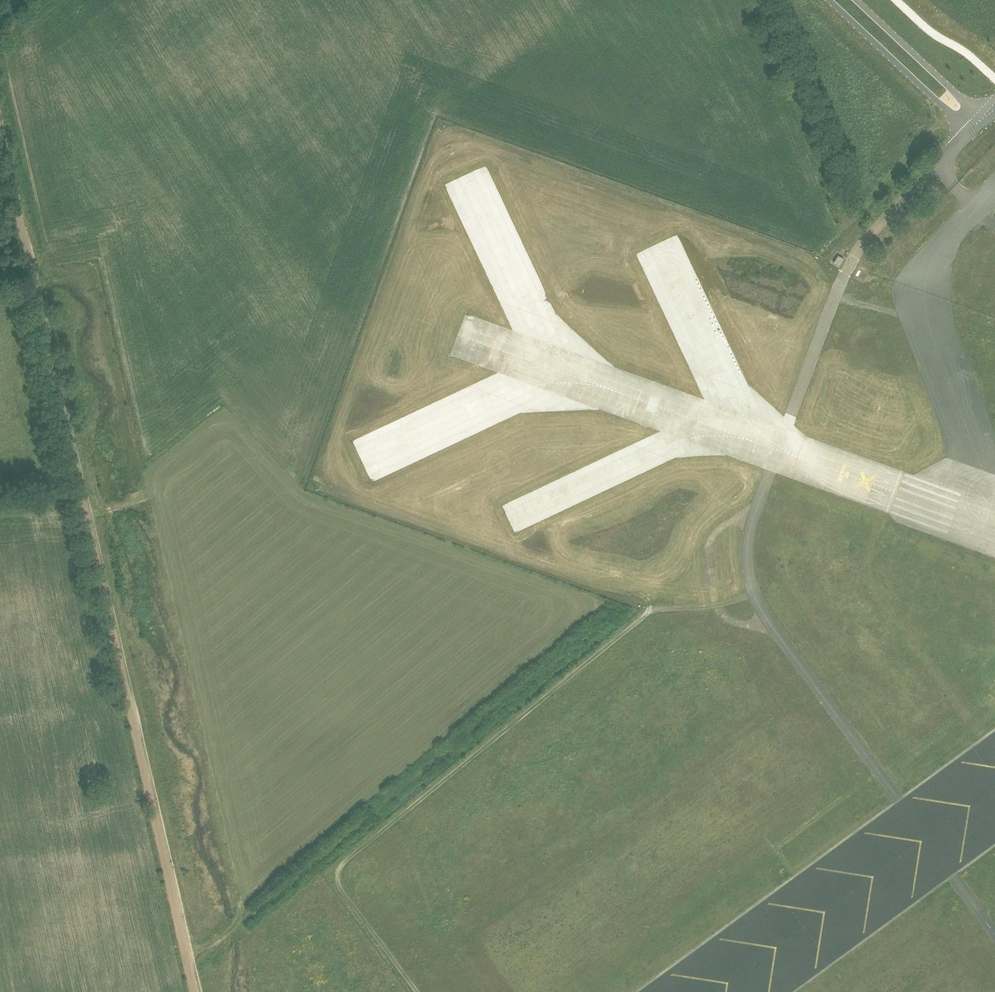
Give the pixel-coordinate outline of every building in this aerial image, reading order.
[(844,258),(838,255),(834,263),(839,266),(844,258)]
